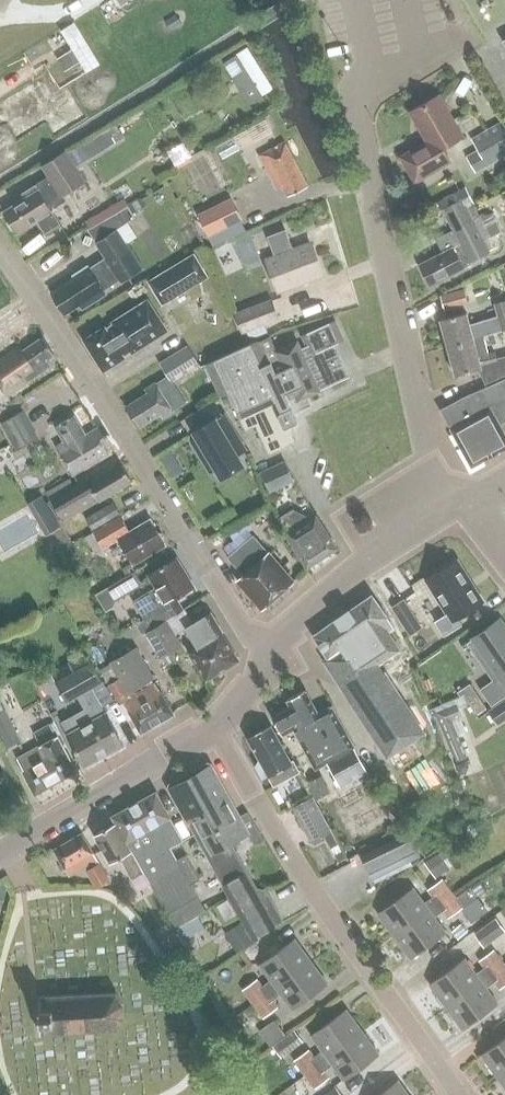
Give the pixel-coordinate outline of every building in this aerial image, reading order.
[(249,55),(236,62),(247,82),(261,75),(249,55)] [(0,106),(0,111),(16,137),(45,119),(54,133),(80,118),(65,92),(51,101),(40,83),(0,106)] [(402,156),(416,180),(451,160),(443,147),(462,136),(438,94),(410,111),(427,141),(402,156)] [(487,166),(504,156),(504,127),(502,121),(472,138),(487,166)] [(277,186),(282,183),(288,194),(307,184),(284,141),(260,154),(277,186)] [(3,209),(8,217),(7,221),(11,227),(15,228),(17,231),(36,219),(44,232),(60,222),(51,208),(65,199),(62,195),(85,181),(67,149),(43,164),(49,174),(21,192),(23,196),(3,209)] [(501,240),(498,232),(500,231),(491,213),(482,214),(479,215),(464,186),(439,199),(453,229),(436,237),(443,250),(419,262),(430,283),(471,262),(469,259),(481,252),(483,254),(485,255),(487,256),(489,256),(492,256),(494,256),(495,255),(497,254),(499,252),(501,250),(502,247),(502,244),(502,242),(501,240)] [(240,219),(230,199),(199,215),(208,234),(240,219)] [(86,229),(103,257),(88,267),(86,265),(73,274),(74,276),(52,291),(65,311),(80,301),(83,306),(104,292),(102,288),(125,273),(127,276),(142,266),(126,240),(124,242),(114,227),(133,215),(125,204),(86,229)] [(266,258),(278,290),(321,273),(310,242),(292,248),(285,229),(272,234),(279,253),(266,258)] [(192,251),(147,279),(161,301),(206,273),(192,251)] [(178,333),(219,313),(207,289),(166,309),(178,333)] [(440,296),(443,309),(466,303),(462,290),(440,296)] [(234,313),(242,333),(279,318),(271,298),(234,313)] [(448,347),(483,337),(483,335),(504,329),(504,299),(493,303),(497,316),(469,324),(466,311),(440,318),(448,347)] [(105,327),(84,340),(88,346),(103,370),(123,358),(123,356),(122,355),(130,350),(131,352),(166,330),(147,301),(113,322),(115,325),(106,330),(105,327)] [(205,363),(220,395),(228,392),(245,429),(256,424),(269,452),(297,439),(290,424),(299,419),(294,409),(309,402),(306,395),(318,389),(319,387),(350,372),(335,342),(344,338),(335,319),(305,334),(309,344),(301,348),(297,339),(276,349),(279,356),(267,361),(257,339),(205,363)] [(7,392),(48,364),(44,358),(52,352),(41,336),(20,351),(17,346),(0,358),(0,382),(7,392)] [(483,337),(448,347),(455,374),(478,369),(484,384),(504,375),(504,356),(496,358),(494,351),(487,353),(483,337)] [(184,346),(159,361),(170,380),(195,365),(184,346)] [(147,391),(126,404),(139,426),(159,413),(161,417),(172,410),(171,408),(183,401),(171,381),(170,382),(167,377),(165,375),(144,388),(147,391)] [(452,425),(449,426),(471,466),(504,447),(504,433),(500,424),(504,421),(504,379),(465,396),(442,408),(452,425)] [(242,452),(214,404),(188,419),(199,437),(193,440),(210,469),(215,466),(221,476),(239,465),(234,456),(242,452)] [(0,423),(17,450),(39,436),(22,409),(0,423)] [(64,441),(56,446),(73,474),(108,452),(105,447),(112,442),(102,425),(85,435),(73,415),(55,426),(64,441)] [(266,489),(292,482),(286,459),(260,466),(266,489)] [(63,518),(98,498),(98,499),(130,479),(120,462),(88,482),(86,478),(66,491),(52,499),(59,512),(63,518)] [(92,530),(119,514),(120,514),(113,502),(85,518),(92,530)] [(119,514),(92,531),(101,547),(117,537),(132,562),(164,542),(163,539),(163,534),(161,530),(157,530),(150,518),(129,530),(119,514)] [(285,533),(305,566),(336,547),(315,514),(298,525),(291,515),(282,520),(288,530),(285,533)] [(236,579),(261,607),(291,580),(251,535),(228,555),(243,573),(236,579)] [(148,572),(158,587),(145,594),(154,608),(148,613),(155,623),(182,607),(176,595),(195,585),(177,554),(148,572)] [(482,601),(456,561),(427,579),(449,612),(435,621),(444,636),(463,624),(458,617),(482,601)] [(107,586),(116,600),(141,584),(133,571),(107,586)] [(335,620),(311,636),(326,658),(325,663),(329,670),(336,671),(338,670),(345,681),(343,690),(387,756),(422,733),(402,704),(405,702),(384,670),(393,664),(388,657),(402,647),(390,629),(384,617),(370,595),(349,609),(334,619),(335,620)] [(404,598),(392,606),(401,620),(414,612),(404,598)] [(196,645),(189,649),(206,677),(210,674),(213,675),(219,672),(220,669),(236,659),(220,632),(221,631),(210,612),(185,627),(196,645)] [(504,677),(504,626),(499,618),(471,638),(492,669),(487,673),(494,683),(482,691),(480,688),(479,689),(491,706),(504,696),(504,680),(504,678),(504,677)] [(167,619),(146,631),(161,656),(181,644),(167,619)] [(124,700),(142,731),(173,712),(155,681),(131,695),(129,692),(153,678),(135,646),(112,660),(113,662),(101,669),(121,702),(124,700)] [(55,682),(66,701),(77,695),(81,703),(95,695),(101,706),(112,700),(90,662),(89,663),(84,653),(67,662),(73,672),(55,682)] [(469,683),(457,692),(460,697),(463,694),(477,714),(486,708),(469,683)] [(291,706),(272,717),(282,734),(293,728),(315,767),(325,761),(339,785),(366,770),(330,706),(316,714),(302,689),(286,699),(291,706)] [(86,713),(81,716),(85,723),(66,735),(83,766),(122,744),(105,713),(101,714),(97,708),(101,706),(95,695),(81,703),(86,713)] [(504,716),(504,697),(488,709),(496,722),(504,716)] [(456,703),(435,712),(456,762),(467,757),(452,720),(462,716),(456,703)] [(6,748),(22,740),(5,707),(0,709),(0,736),(6,748)] [(260,759),(256,765),(263,777),(268,774),(274,785),(299,771),(292,759),(290,761),(270,726),(248,739),(260,759)] [(22,770),(35,793),(76,770),(63,747),(62,747),(56,737),(18,758),(23,768),(22,770)] [(466,760),(455,764),(459,775),(466,773),(469,766),(466,760)] [(271,898),(264,902),(230,842),(248,832),(210,766),(169,789),(253,937),(283,919),(271,898)] [(319,777),(307,782),(315,798),(326,793),(319,777)] [(143,870),(175,926),(204,909),(197,895),(194,889),(190,883),(200,877),(186,853),(177,858),(170,845),(182,838),(155,791),(112,816),(115,822),(143,870)] [(291,806),(309,840),(330,829),(312,795),(291,806)] [(131,877),(143,870),(115,822),(95,833),(110,861),(119,856),(131,877)] [(359,855),(371,878),(418,856),(407,832),(359,855)] [(107,880),(80,834),(54,849),(68,875),(85,865),(88,869),(86,870),(95,887),(107,880)] [(427,859),(434,873),(454,863),(446,848),(427,859)] [(427,889),(433,896),(438,903),(452,893),(441,879),(427,889)] [(433,896),(424,903),(412,887),(377,912),(394,935),(429,909),(438,903),(433,896)] [(448,917),(462,907),(452,893),(438,903),(442,909),(443,910),(448,917)] [(463,917),(473,931),(494,915),(484,902),(463,917)] [(438,903),(429,909),(394,935),(410,958),(445,932),(434,916),(443,910),(442,909),(438,903)] [(475,933),(484,947),(504,932),(495,918),(475,933)] [(225,933),(237,952),(253,942),(241,923),(225,933)] [(310,961),(293,938),(259,964),(270,980),(261,986),(266,993),(275,987),(310,961)] [(485,968),(490,975),(504,964),(494,950),(480,960),(484,967),(485,968)] [(465,958),(430,984),(446,1007),(481,981),(490,975),(485,968),(476,974),(465,958)] [(280,994),(292,1009),(326,983),(310,961),(275,987),(266,993),(271,999),(271,1000),(280,994)] [(504,964),(490,975),(495,981),(499,987),(500,989),(504,985),(504,966),(504,964)] [(497,1004),(486,988),(495,981),(490,975),(481,981),(446,1007),(462,1029),(497,1004)] [(252,1004),(266,993),(261,986),(256,979),(242,990),(252,1004)] [(40,1021),(40,1032),(116,1028),(123,1015),(122,1003),(115,991),(38,996),(39,1007),(40,1021)] [(263,1018),(277,1007),(271,1000),(271,999),(266,993),(252,1004),(263,1018)] [(362,1031),(345,1009),(310,1035),(322,1050),(313,1057),(318,1064),(327,1057),(362,1031)] [(247,1022),(241,1012),(232,1018),(238,1027),(247,1022)] [(272,1046),(281,1058),(303,1042),(293,1030),(272,1046)] [(362,1031),(327,1057),(318,1064),(323,1069),(323,1071),(332,1064),(344,1080),(378,1054),(362,1031)] [(481,1054),(497,1077),(504,1071),(504,1036),(481,1054)] [(318,1064),(313,1057),(308,1050),(294,1060),(304,1074),(318,1064)] [(315,1088),(329,1078),(328,1076),(323,1071),(323,1069),(318,1064),(304,1074),(315,1088)] [(397,1080),(376,1094),(409,1094),(397,1080)]
